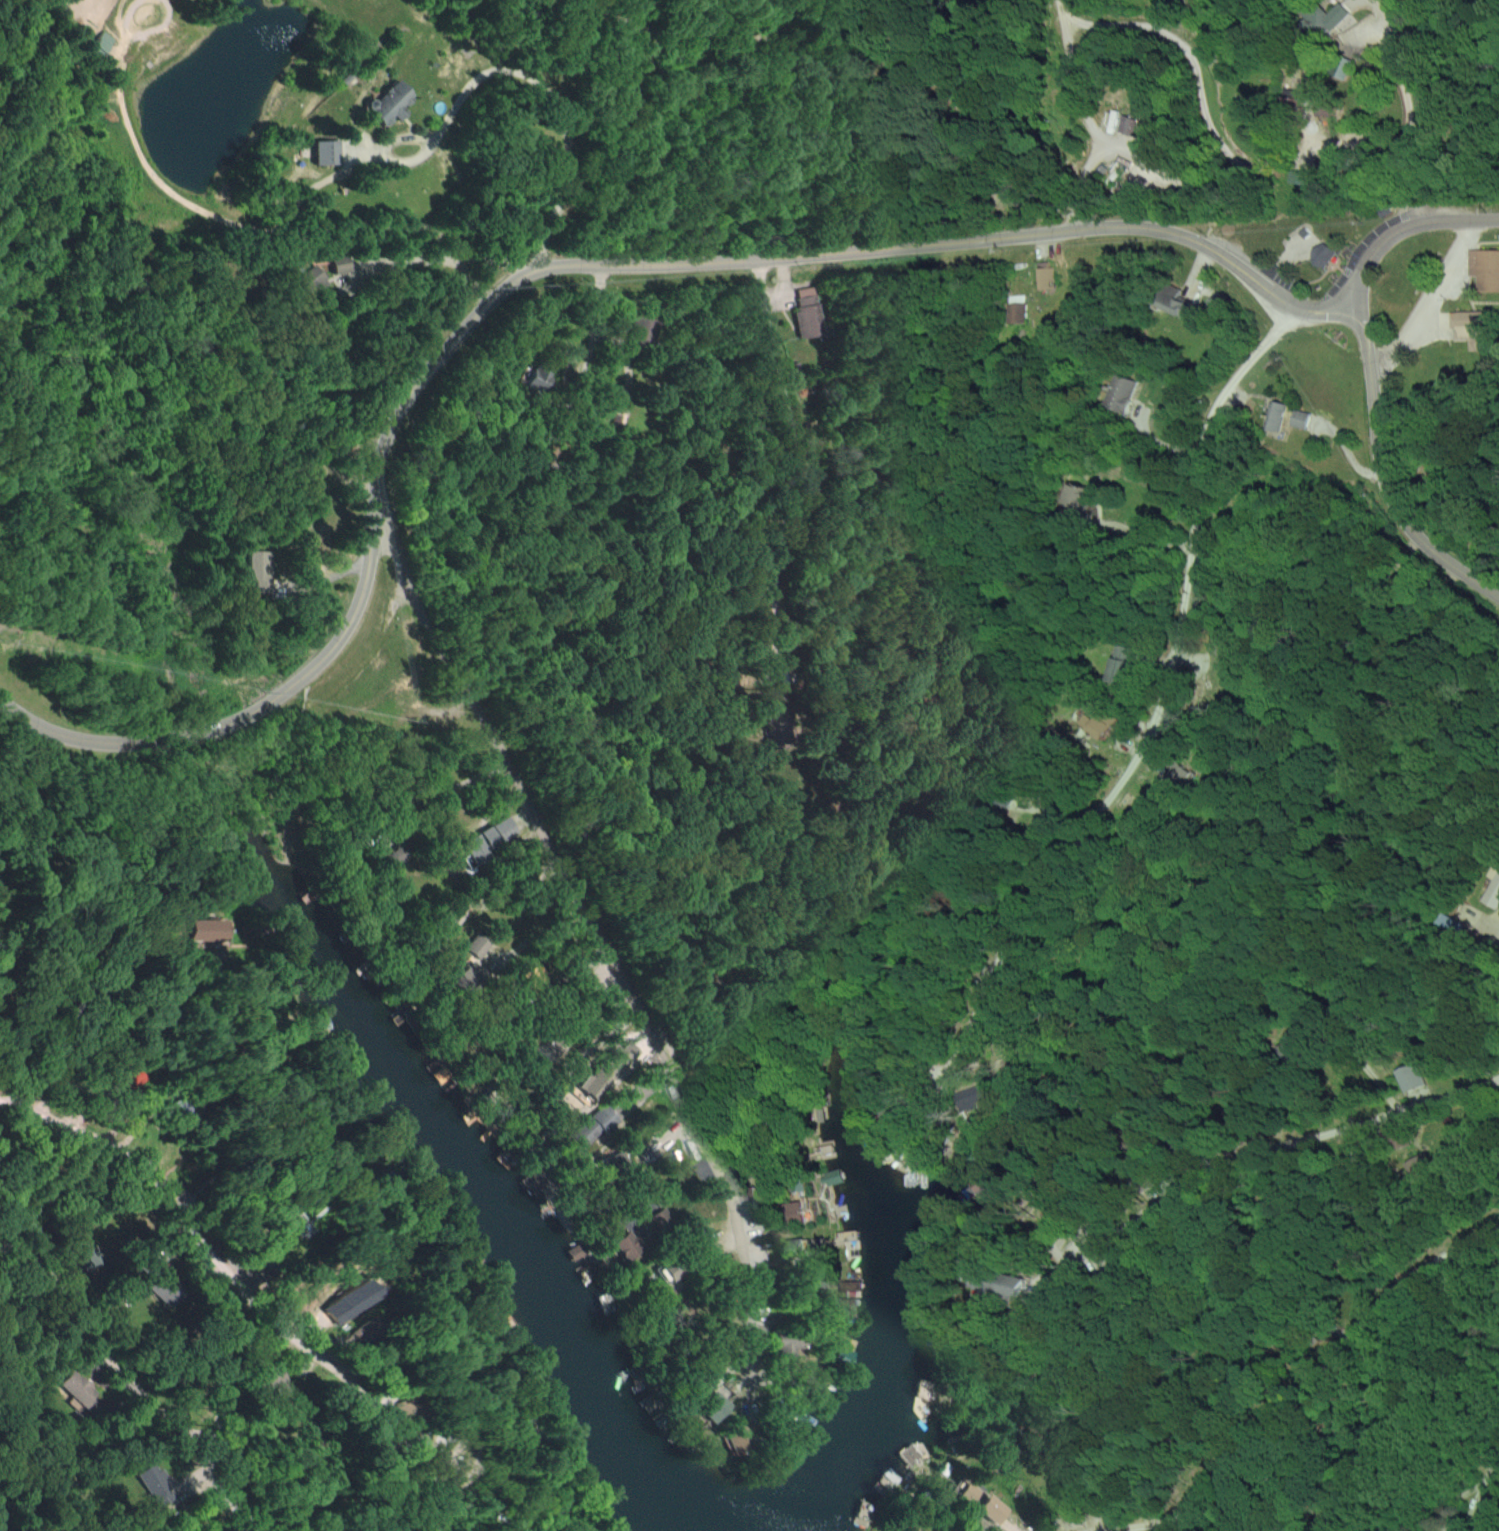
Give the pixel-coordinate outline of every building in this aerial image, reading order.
[(1355,13),(1346,3),(1327,21),(1336,31),(1355,13)] [(102,55),(113,40),(101,31),(90,45),(102,55)] [(386,126),(395,117),(399,121),(408,112),(405,108),(416,97),(398,78),(368,107),(386,126)] [(1122,132),(1150,139),(1155,121),(1127,113),(1122,132)] [(338,165),(338,141),(315,141),(315,165),(338,165)] [(1338,250),(1321,242),(1312,262),(1328,270),(1338,250)] [(1481,291),(1498,291),(1498,251),(1471,251),(1470,277),(1482,277),(1481,291)] [(335,275),(353,273),(351,255),(334,257),(335,275)] [(329,279),(315,263),(298,278),(313,294),(329,279)] [(1056,290),(1054,265),(1038,267),(1040,292),(1056,290)] [(799,339),(820,336),(813,286),(791,290),(799,339)] [(1186,318),(1194,305),(1175,294),(1167,307),(1186,318)] [(1031,304),(1017,305),(1017,325),(1032,325),(1031,304)] [(1472,351),(1489,350),(1487,312),(1453,313),(1453,330),(1459,329),(1459,340),(1472,339),(1472,351)] [(1108,409),(1131,415),(1140,380),(1117,374),(1108,409)] [(1309,430),(1312,414),(1295,411),(1292,427),(1309,430)] [(1093,491),(1073,483),(1065,503),(1085,511),(1093,491)] [(271,552),(245,551),(244,580),(251,581),(250,592),(277,593),(277,581),(270,581),(271,552)] [(1111,736),(1115,717),(1097,713),(1092,731),(1111,736)] [(1188,774),(1177,764),(1160,783),(1171,793),(1188,774)] [(512,840),(504,821),(462,840),(474,866),(491,858),(488,852),(512,840)] [(386,855),(390,862),(402,855),(398,848),(386,855)] [(185,940),(219,941),(220,921),(186,920),(185,940)] [(477,960),(491,945),(478,933),(464,948),(477,960)] [(1428,1089),(1424,1067),(1402,1072),(1406,1094),(1428,1089)] [(589,1099),(608,1079),(597,1068),(578,1089),(589,1099)] [(568,1129),(578,1148),(620,1125),(609,1106),(568,1129)] [(600,1163),(609,1180),(633,1167),(623,1150),(600,1163)] [(641,1251),(629,1230),(609,1242),(621,1262),(641,1251)] [(820,1240),(795,1241),(796,1260),(820,1259),(820,1240)] [(994,1273),(964,1274),(964,1291),(995,1290),(994,1273)] [(361,1277),(319,1309),(333,1327),(374,1295),(361,1277)] [(792,1351),(802,1351),(801,1334),(771,1336),(772,1360),(792,1359),(792,1351)] [(96,1393),(70,1370),(56,1385),(83,1408),(96,1393)] [(731,1408),(717,1393),(699,1410),(714,1424),(731,1408)] [(136,1474),(159,1508),(186,1490),(182,1483),(174,1489),(156,1461),(136,1474)] [(954,1497),(996,1528),(1007,1513),(965,1482),(954,1497)]
